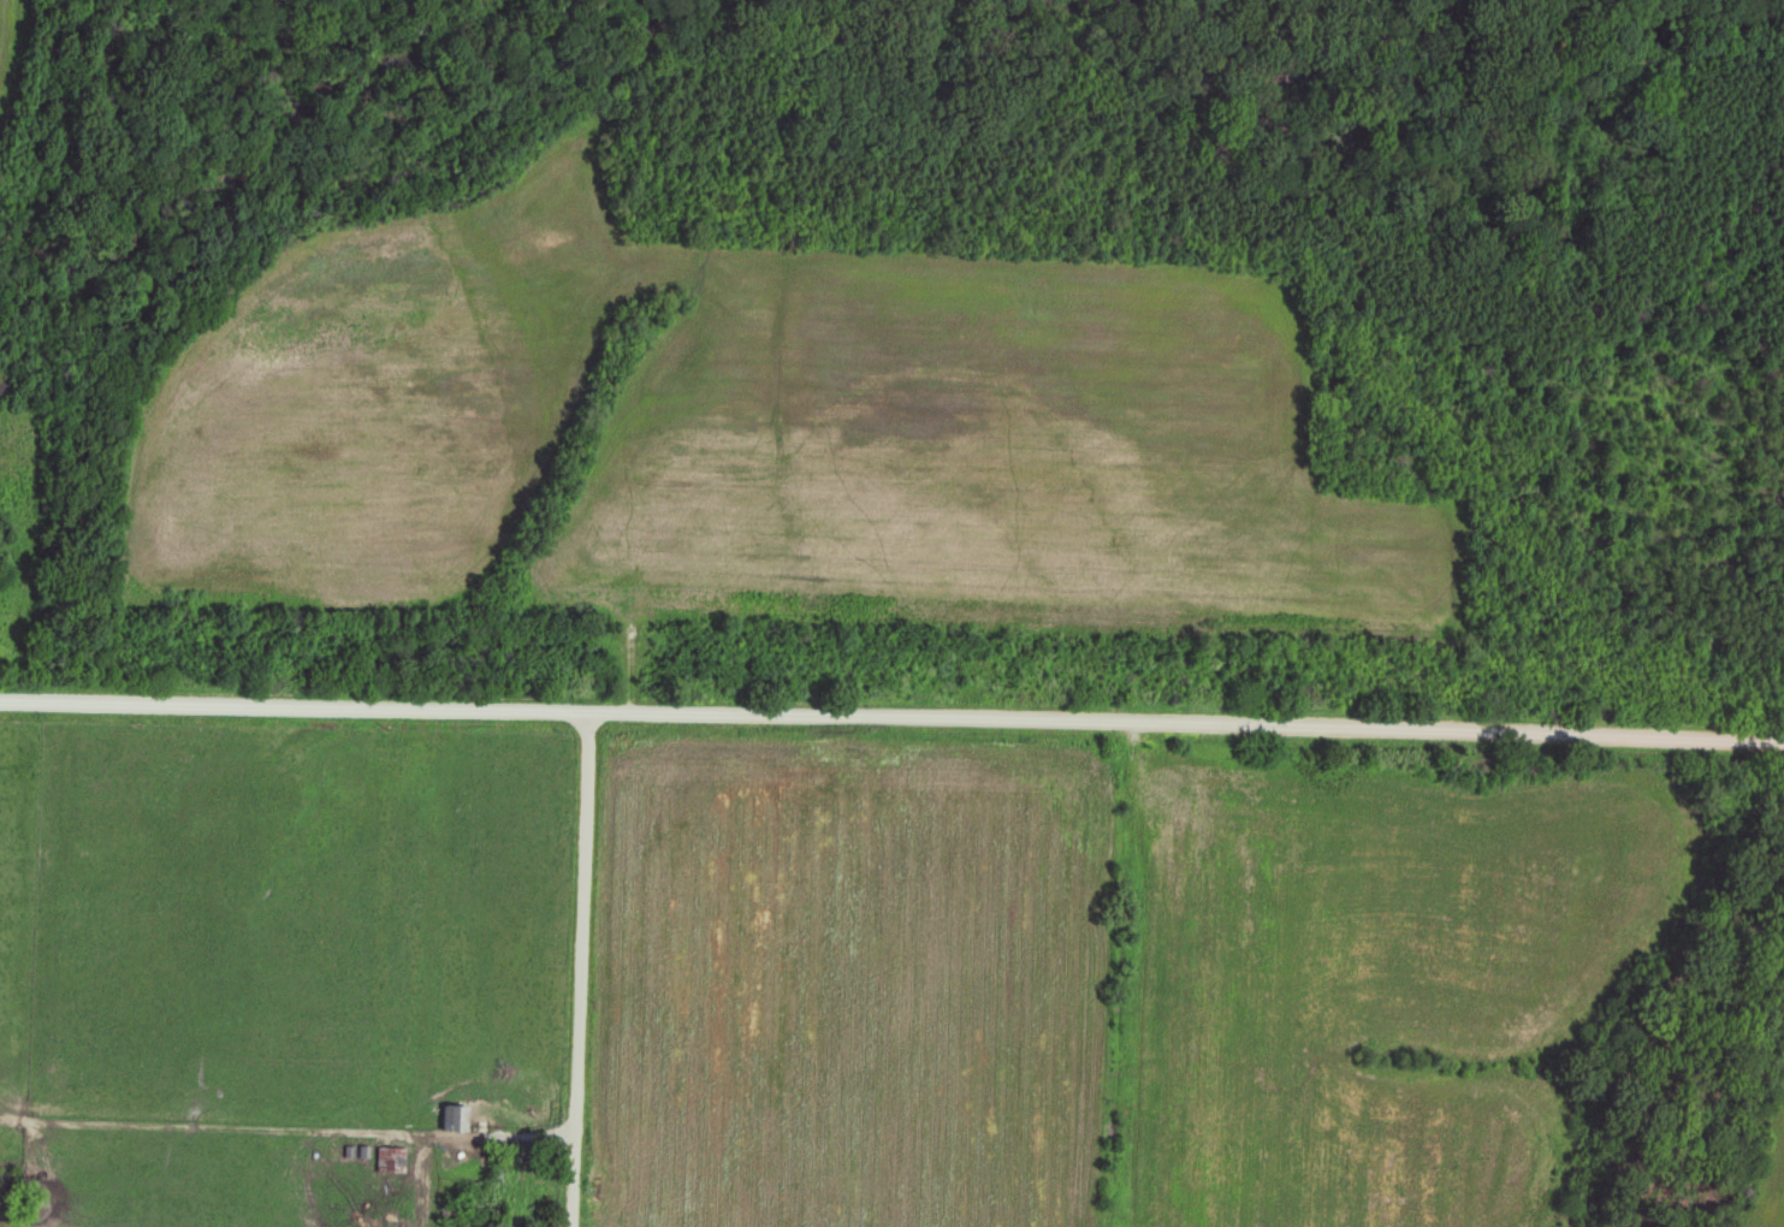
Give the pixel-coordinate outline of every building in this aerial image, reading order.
[(375,1172),(404,1172),(404,1148),(375,1148),(375,1172)]
